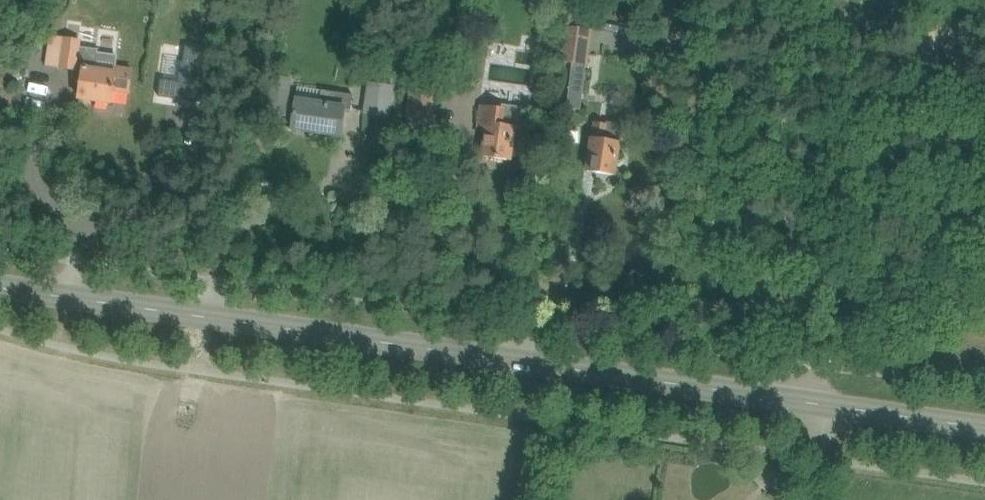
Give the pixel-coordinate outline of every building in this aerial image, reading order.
[(559,61),(574,63),(572,78),(585,80),(587,65),(592,30),(586,29),(589,0),(569,0),(566,26),(565,26),(559,61)] [(54,36),(50,63),(61,64),(84,68),(83,79),(80,98),(112,103),(114,91),(130,93),(133,74),(133,69),(115,67),(117,56),(98,53),(98,50),(80,47),(81,40),(65,37),(54,36)] [(161,79),(158,96),(206,103),(214,50),(212,50),(212,51),(188,48),(183,82),(161,79)] [(900,57),(906,73),(913,70),(908,54),(900,57)] [(287,109),(295,110),(293,129),(343,136),(347,112),(349,95),(323,91),(320,104),(297,101),(296,104),(288,103),(292,79),(275,77),(269,114),(286,116),(287,109)] [(363,114),(390,118),(395,86),(368,82),(363,114)] [(439,89),(415,85),(408,120),(433,124),(439,89)] [(476,127),(488,129),(484,156),(510,160),(515,128),(522,129),(526,108),(502,104),(501,110),(479,107),(476,127)] [(204,111),(202,127),(212,129),(214,113),(204,111)] [(595,123),(591,151),(588,171),(615,175),(622,125),(607,123),(607,125),(595,123)] [(725,306),(730,321),(749,314),(744,300),(725,306)]
